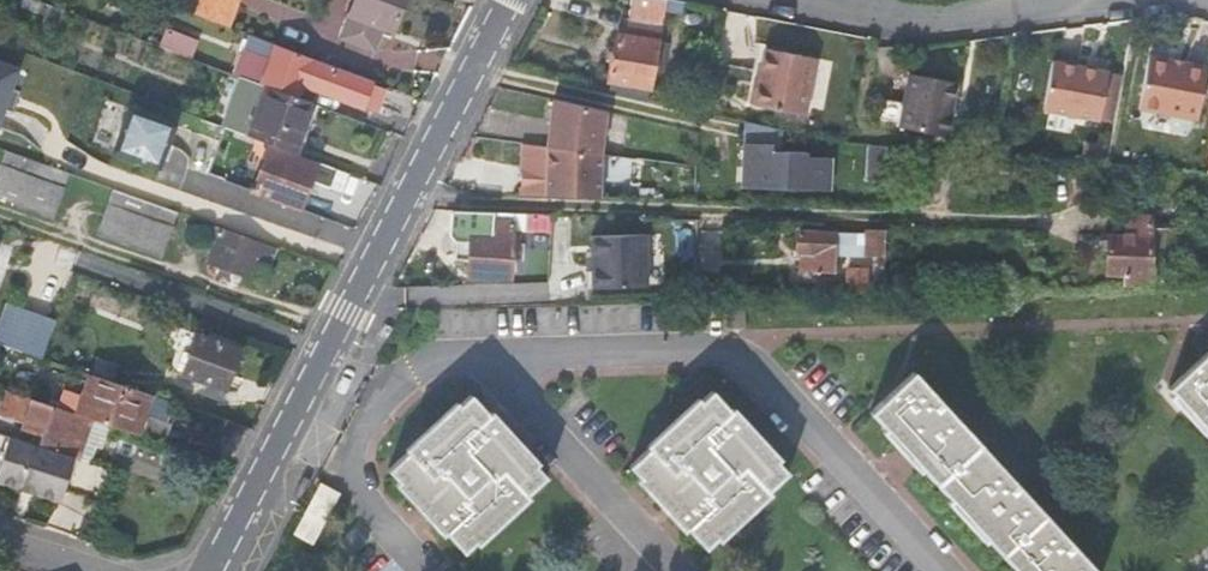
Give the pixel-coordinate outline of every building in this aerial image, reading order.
[(195,14),(229,27),(240,0),(200,0),(195,14)] [(402,0),(354,0),(340,37),(374,51),(383,28),(390,31),(402,0)] [(665,0),(632,0),(626,35),(620,33),(611,83),(629,85),(628,94),(637,96),(639,87),(650,89),(651,76),(662,78),(668,43),(657,42),(665,0)] [(194,40),(165,29),(159,46),(187,56),(194,40)] [(239,75),(297,97),(302,84),(378,113),(387,88),(311,60),(312,58),(274,44),(247,34),(243,45),(233,73),(239,75)] [(811,59),(760,51),(755,79),(750,107),(802,115),(811,59)] [(1195,117),(1204,65),(1181,60),(1180,63),(1168,61),(1169,58),(1147,54),(1138,107),(1195,117)] [(1095,118),(1104,70),(1048,60),(1040,108),(1095,118)] [(2,110),(11,113),(19,92),(9,89),(16,70),(0,65),(0,115),(2,110)] [(294,153),(313,102),(297,97),(239,75),(221,125),(224,127),(256,139),(294,153)] [(951,83),(904,75),(899,105),(878,100),(874,124),(942,136),(951,83)] [(742,104),(750,107),(755,79),(748,78),(742,104)] [(544,193),(596,195),(598,150),(604,110),(552,98),(545,147),(546,147),(544,193)] [(113,151),(158,167),(173,124),(129,108),(113,151)] [(247,164),(256,139),(224,127),(214,152),(247,164)] [(741,188),(827,192),(828,159),(803,158),(803,153),(770,152),(771,144),(743,143),(741,188)] [(340,192),(348,172),(316,160),(315,163),(267,144),(249,189),(298,207),(309,179),(340,192)] [(885,144),(865,144),(865,177),(885,177),(885,144)] [(70,173),(6,150),(0,167),(0,201),(53,220),(70,173)] [(161,260),(178,212),(116,189),(98,237),(161,260)] [(1147,280),(1149,235),(1150,217),(1116,214),(1115,235),(1105,234),(1103,276),(1123,276),(1122,285),(1147,285),(1147,280)] [(468,235),(466,276),(509,277),(512,220),(490,219),(489,236),(468,235)] [(702,225),(699,287),(719,288),(720,275),(712,274),(713,226),(702,225)] [(272,264),(278,247),(264,242),(263,244),(219,228),(205,261),(251,277),(257,259),(272,264)] [(845,233),(796,232),(796,253),(800,252),(801,270),(834,271),(834,255),(883,257),(884,230),(862,230),(861,247),(845,246),(845,233)] [(589,235),(591,286),(645,284),(644,233),(589,235)] [(1174,238),(1149,235),(1147,280),(1172,282),(1174,238)] [(847,265),(847,295),(867,294),(867,266),(847,265)] [(46,347),(56,317),(7,301),(0,323),(0,332),(46,347)] [(242,348),(197,330),(180,372),(227,390),(242,348)] [(1167,387),(1207,432),(1207,349),(1167,387)] [(95,355),(88,375),(133,390),(139,371),(95,355)] [(870,412),(1017,570),(1097,570),(914,371),(870,412)] [(168,425),(175,404),(133,390),(88,375),(75,413),(114,426),(139,434),(144,417),(168,425)] [(114,426),(75,413),(4,389),(0,401),(0,414),(43,429),(38,445),(65,454),(95,464),(101,446),(107,449),(114,426)] [(711,390),(629,465),(704,546),(787,471),(711,390)] [(470,392),(387,469),(462,550),(546,475),(470,392)] [(163,442),(168,425),(144,417),(139,434),(163,442)] [(0,433),(0,482),(51,499),(55,486),(65,454),(38,445),(0,433)] [(88,498),(99,466),(95,464),(65,454),(55,486),(88,498)] [(296,530),(312,540),(340,495),(324,485),(296,530)] [(101,531),(96,544),(119,551),(123,538),(101,531)]
